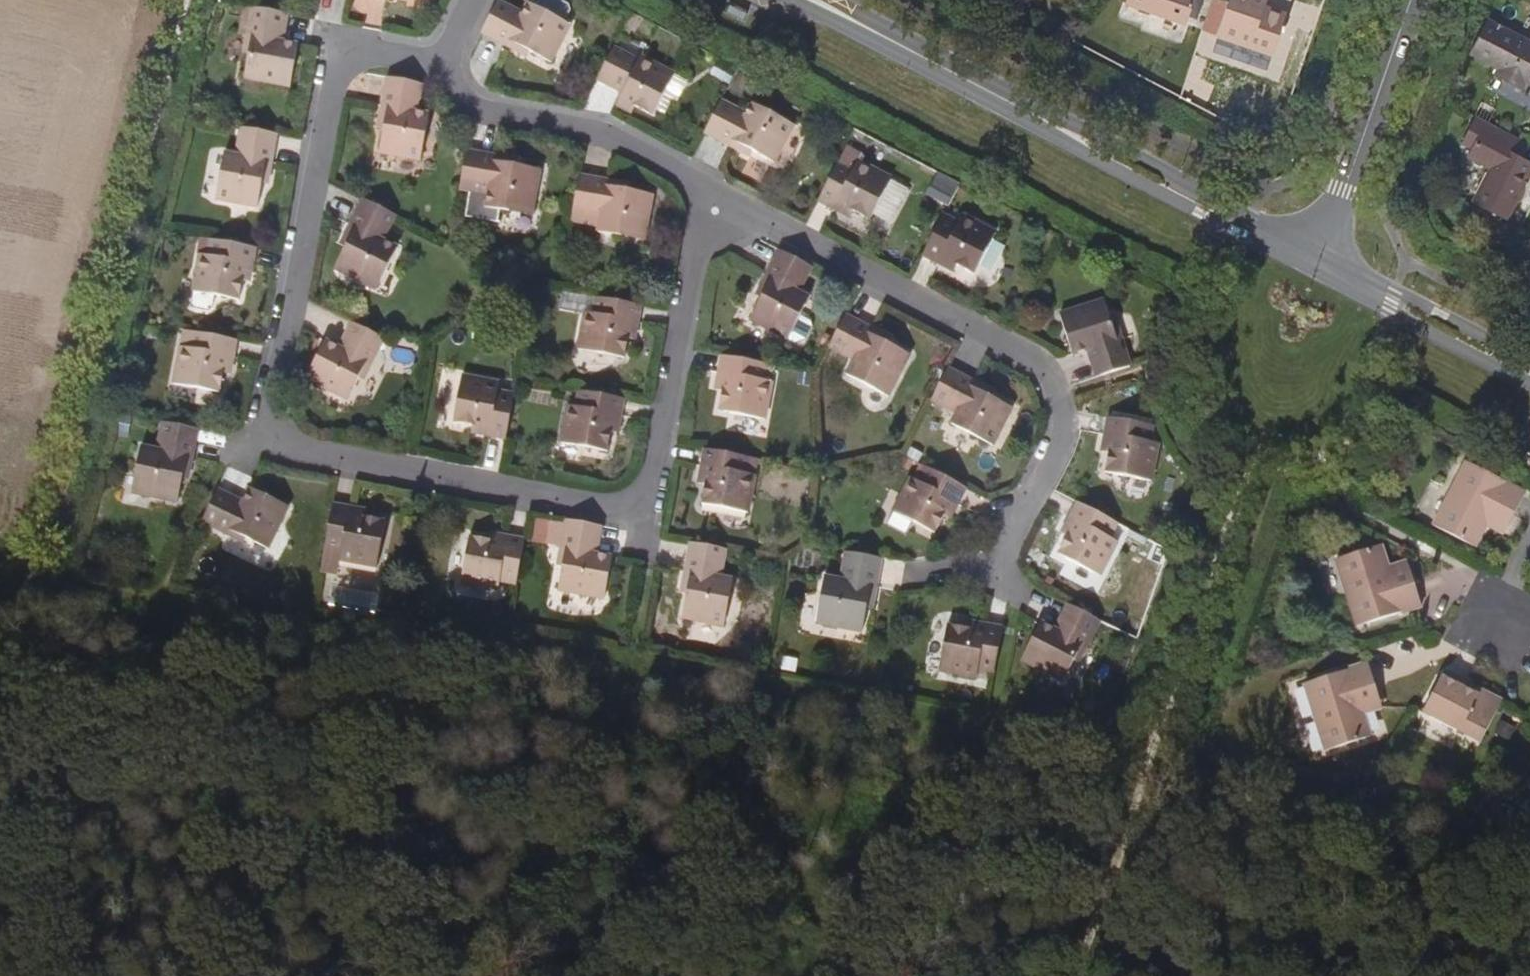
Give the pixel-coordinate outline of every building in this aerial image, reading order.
[(1196,0),(1128,0),(1125,7),(1187,27),(1196,0)] [(1283,27),(1261,19),(1266,9),(1256,6),(1257,0),(1231,0),(1218,35),(1274,54),(1283,27)] [(1256,6),(1266,9),(1268,0),(1257,0),(1256,6)] [(524,13),(499,1),(495,7),(520,20),(524,13)] [(520,20),(495,7),(482,33),(507,47),(511,42),(531,53),(553,63),(572,24),(529,3),(524,13),(520,20)] [(255,9),(249,38),(255,39),(251,57),(247,82),(293,90),(301,47),(286,44),(278,42),(283,15),(255,9)] [(1287,16),(1266,9),(1261,19),(1283,27),(1287,16)] [(286,44),(291,16),(283,15),(278,42),(286,44)] [(1470,53),(1499,68),(1495,75),(1523,90),(1528,82),(1529,84),(1529,40),(1529,41),(1488,19),(1470,53)] [(246,55),(251,57),(255,39),(249,38),(246,55)] [(527,58),(531,53),(511,42),(507,47),(527,58)] [(641,61),(614,47),(610,54),(637,68),(641,61)] [(643,58),(641,61),(637,68),(610,54),(597,80),(624,94),(622,99),(637,107),(655,116),(677,75),(643,58)] [(387,80),(382,109),(388,110),(385,126),(380,156),(420,163),(428,117),(417,115),(410,114),(414,86),(387,80)] [(417,115),(422,87),(414,86),(410,114),(417,115)] [(633,113),(637,107),(622,99),(618,106),(633,113)] [(746,115),(720,102),(717,109),(743,123),(746,115)] [(705,133),(731,147),(734,141),(753,151),(776,163),(795,126),(752,105),(746,115),(743,123),(717,109),(705,133)] [(379,126),(385,126),(388,110),(382,109),(379,126)] [(1466,131),(1476,136),(1470,147),(1460,168),(1483,180),(1466,212),(1500,231),(1526,185),(1522,182),(1525,176),(1529,178),(1529,176),(1529,160),(1524,157),(1513,152),(1519,139),(1474,116),(1466,131)] [(244,129),(239,158),(246,159),(251,130),(244,129)] [(273,165),(279,136),(251,130),(246,159),(239,158),(226,155),(219,201),(260,209),(264,187),(267,163),(273,165)] [(1460,141),(1470,147),(1476,136),(1466,131),(1460,141)] [(1513,152),(1524,157),(1529,145),(1519,139),(1513,152)] [(750,156),(753,151),(734,141),(731,147),(750,156)] [(491,186),(489,193),(487,206),(502,209),(510,210),(512,204),(535,209),(541,172),(512,166),(495,163),(496,157),(467,153),(462,180),(491,186)] [(859,162),(843,154),(839,162),(854,169),(859,162)] [(513,161),(496,157),(495,163),(512,166),(513,161)] [(854,169),(839,162),(818,202),(833,209),(837,203),(852,212),(870,221),(891,179),(859,162),(854,169)] [(269,187),(273,165),(267,163),(264,187),(269,187)] [(930,193),(952,201),(960,180),(938,172),(930,193)] [(603,211),(602,218),(600,230),(624,235),(625,229),(647,234),(654,197),(630,193),(608,189),(609,183),(580,178),(574,205),(603,211)] [(471,189),(489,193),(491,186),(462,180),(461,188),(471,189)] [(631,187),(609,183),(608,189),(630,193),(631,187)] [(500,221),(502,209),(487,206),(489,193),(471,189),(466,215),(500,221)] [(398,249),(383,242),(377,239),(390,214),(365,201),(351,227),(356,230),(345,250),(335,270),(372,290),(382,269),(388,272),(398,249)] [(849,217),(852,212),(837,203),(833,209),(849,217)] [(533,214),(535,209),(512,204),(510,210),(533,214)] [(573,212),(602,218),(603,211),(574,205),(573,212)] [(383,242),(396,217),(390,214),(377,239),(383,242)] [(959,224),(943,216),(922,256),(938,264),(943,259),(957,266),(974,275),(996,233),(964,216),(959,224)] [(340,247),(345,250),(356,230),(351,227),(340,247)] [(646,239),(647,234),(625,229),(624,235),(646,239)] [(252,267),(256,249),(212,241),(209,259),(199,257),(192,295),(238,303),(241,284),(244,265),(252,267)] [(780,252),(767,277),(772,279),(761,300),(752,318),(789,336),(809,299),(798,293),(792,290),(805,264),(780,252)] [(954,271),(957,266),(943,259),(938,264),(954,271)] [(798,293),(811,268),(805,264),(792,290),(798,293)] [(249,285),(252,267),(244,265),(241,284),(249,285)] [(377,293),(388,272),(382,269),(372,290),(377,293)] [(756,297),(761,300),(772,279),(767,277),(756,297)] [(632,279),(630,293),(639,295),(642,280),(632,279)] [(638,325),(641,309),(597,300),(594,317),(584,315),(578,352),(624,361),(628,342),(631,324),(638,325)] [(1111,344),(1106,326),(1099,303),(1053,316),(1066,357),(1080,353),(1088,351),(1098,378),(1124,369),(1116,342),(1111,344)] [(806,344),(814,319),(801,315),(793,340),(806,344)] [(910,357),(889,345),(869,336),(871,330),(845,317),(832,342),(858,355),(854,361),(847,376),(870,388),(873,385),(891,394),(910,357)] [(635,343),(638,325),(631,324),(628,342),(635,343)] [(353,325),(339,351),(346,354),(360,328),(353,325)] [(1110,325),(1106,326),(1111,344),(1116,342),(1110,325)] [(385,342),(370,333),(360,328),(346,354),(339,351),(325,343),(305,381),(347,404),(358,381),(366,365),(371,368),(385,342)] [(891,340),(871,330),(869,336),(889,345),(891,340)] [(232,360),(235,343),(192,335),(188,352),(178,350),(172,387),(219,396),(222,377),(224,359),(232,360)] [(829,348),(854,361),(858,355),(832,342),(829,348)] [(1080,353),(1089,381),(1098,378),(1088,351),(1080,353)] [(722,357),(719,375),(726,375),(721,394),(718,414),(766,422),(773,385),(765,383),(767,367),(722,357)] [(228,378),(232,360),(224,359),(222,377),(228,378)] [(363,384),(371,368),(366,365),(358,381),(363,384)] [(779,385),(781,369),(767,367),(765,383),(773,385),(779,385)] [(974,384),(948,371),(935,395),(960,409),(957,415),(952,426),(994,448),(1014,411),(992,400),(971,389),(974,384)] [(716,393),(721,394),(726,375),(719,375),(716,393)] [(453,425),(472,429),(489,432),(487,439),(505,442),(514,399),(497,396),(499,386),(462,379),(453,425)] [(994,395),(974,384),(971,389),(992,400),(994,395)] [(890,398),(891,394),(873,385),(870,388),(890,398)] [(621,420),(624,402),(579,394),(576,411),(567,410),(561,446),(607,454),(610,436),(613,419),(621,420)] [(931,402),(957,415),(960,409),(935,395),(931,402)] [(1110,438),(1108,454),(1104,473),(1151,481),(1157,445),(1147,444),(1150,426),(1108,418),(1104,436),(1110,438)] [(617,438),(621,420),(613,419),(610,436),(617,438)] [(159,424),(153,454),(160,455),(166,426),(159,424)] [(192,461),(198,431),(166,426),(160,455),(153,454),(141,452),(132,499),(178,507),(183,482),(186,461),(192,461)] [(471,436),(487,439),(489,432),(472,429),(471,436)] [(1101,453),(1108,454),(1110,438),(1104,436),(1101,453)] [(705,451),(702,469),(708,470),(704,488),(701,507),(748,516),(755,479),(746,477),(749,459),(705,451)] [(1519,467),(1529,473),(1529,454),(1527,452),(1519,467)] [(1490,514),(1507,524),(1524,491),(1464,460),(1431,522),(1474,544),(1485,523),(1490,514)] [(189,484),(192,461),(186,461),(183,482),(189,484)] [(698,487),(704,488),(708,470),(702,469),(698,487)] [(945,540),(955,524),(962,508),(968,511),(977,496),(937,475),(929,490),(921,486),(904,519),(945,540)] [(201,524),(226,537),(228,533),(243,540),(267,551),(288,508),(249,489),(242,503),(238,511),(213,498),(201,524)] [(242,503),(217,491),(213,498),(238,511),(242,503)] [(1110,539),(1117,524),(1078,504),(1070,519),(1075,523),(1068,537),(1058,556),(1100,578),(1118,544),(1110,539)] [(961,527),(968,511),(962,508),(955,524),(961,527)] [(321,569),(339,572),(340,565),(376,572),(384,525),(366,522),(348,519),(349,512),(332,509),(321,569)] [(366,515),(349,512),(348,519),(366,522),(366,515)] [(1502,532),(1507,524),(1490,514),(1485,523),(1502,532)] [(1062,534),(1068,537),(1075,523),(1070,519),(1062,534)] [(566,523),(560,552),(565,553),(561,570),(557,594),(606,602),(613,560),(597,557),(589,555),(593,527),(566,523)] [(597,557),(602,529),(593,527),(589,555),(597,557)] [(241,544),(243,540),(228,533),(226,537),(241,544)] [(489,536),(488,543),(505,546),(505,539),(489,536)] [(523,542),(505,539),(505,546),(488,543),(467,540),(459,586),(496,593),(498,584),(515,587),(523,542)] [(673,542),(668,570),(674,571),(669,594),(665,618),(706,626),(715,579),(703,577),(696,576),(701,547),(673,542)] [(1391,577),(1388,567),(1381,544),(1337,559),(1358,625),(1419,606),(1408,571),(1391,577)] [(703,577),(708,548),(701,547),(696,576),(703,577)] [(848,555),(843,583),(848,584),(854,556),(848,555)] [(848,584),(843,583),(824,579),(820,604),(825,606),(821,628),(862,636),(867,613),(870,591),(876,592),(882,562),(854,556),(848,584)] [(1405,561),(1388,567),(1391,577),(1408,571),(1405,561)] [(337,580),(339,572),(321,569),(319,577),(337,580)] [(664,593),(669,594),(674,571),(668,570),(664,593)] [(872,613),(876,592),(870,591),(867,613),(872,613)] [(816,628),(821,628),(825,606),(820,604),(816,628)] [(1069,607),(1055,632),(1062,636),(1076,610),(1069,607)] [(1087,650),(1101,624),(1076,610),(1062,636),(1055,632),(1040,624),(1019,663),(1063,686),(1075,663),(1083,647),(1087,650)] [(969,625),(968,632),(985,635),(987,628),(969,625)] [(1004,631),(987,628),(985,635),(968,632),(948,628),(939,676),(978,683),(979,675),(996,678),(1004,631)] [(1079,665),(1087,650),(1083,647),(1075,663),(1079,665)] [(1358,704),(1378,698),(1366,663),(1303,683),(1325,751),(1368,738),(1362,715),(1358,704)] [(1443,671),(1440,676),(1476,694),(1479,689),(1443,671)] [(1476,694),(1440,676),(1422,711),(1479,741),(1500,700),(1479,689),(1476,694)] [(1381,708),(1378,698),(1358,704),(1362,715),(1381,708)]
